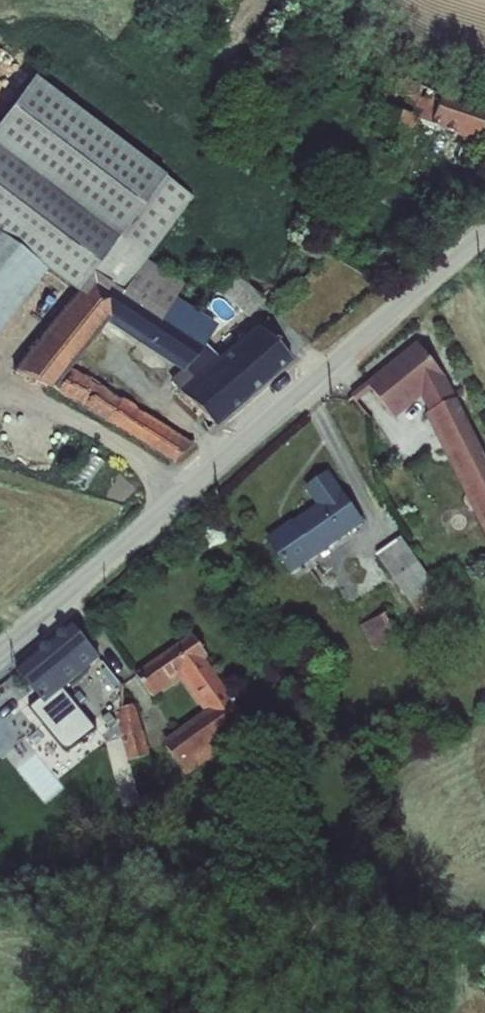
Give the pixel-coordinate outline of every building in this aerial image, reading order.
[(373,132),(410,145),(417,120),(430,126),(443,87),(390,67),(374,103),(383,106),(373,132)] [(77,293),(94,272),(123,292),(161,322),(176,298),(184,284),(148,261),(195,198),(35,77),(0,121),(0,330),(47,270),(77,293)] [(443,87),(430,126),(482,144),(484,135),(484,102),(443,87)] [(77,293),(13,372),(54,390),(107,321),(188,368),(200,379),(182,395),(214,430),(253,395),(209,349),(161,322),(123,292),(94,272),(77,293)] [(265,307),(236,272),(222,287),(239,307),(249,320),(265,307)] [(222,287),(206,305),(223,320),(239,307),(222,287)] [(288,363),(255,328),(235,346),(218,329),(223,320),(206,305),(176,298),(161,322),(209,349),(253,395),(288,363)] [(419,343),(367,385),(373,392),(397,420),(423,399),(430,414),(426,415),(484,533),(484,455),(447,379),(419,343)] [(194,444),(73,370),(58,392),(172,462),(194,444)] [(373,392),(367,385),(352,397),(358,404),(373,392)] [(365,525),(330,472),(305,489),(317,506),(294,522),(294,520),(266,539),(292,576),(365,525)] [(402,538),(377,556),(412,607),(413,606),(440,588),(402,538)] [(452,604),(440,588),(413,606),(426,624),(452,604)] [(399,642),(388,615),(362,625),(373,653),(399,642)] [(71,623),(15,672),(40,701),(28,710),(67,756),(98,731),(65,690),(101,661),(71,623)] [(195,634),(136,676),(151,697),(152,696),(154,700),(183,680),(206,714),(163,744),(187,777),(218,757),(211,747),(227,735),(235,745),(254,733),(206,662),(210,658),(195,634)] [(151,758),(134,705),(121,709),(122,739),(129,763),(151,758)] [(110,714),(102,719),(110,730),(118,724),(110,714)] [(125,803),(140,801),(137,778),(122,780),(125,803)]
